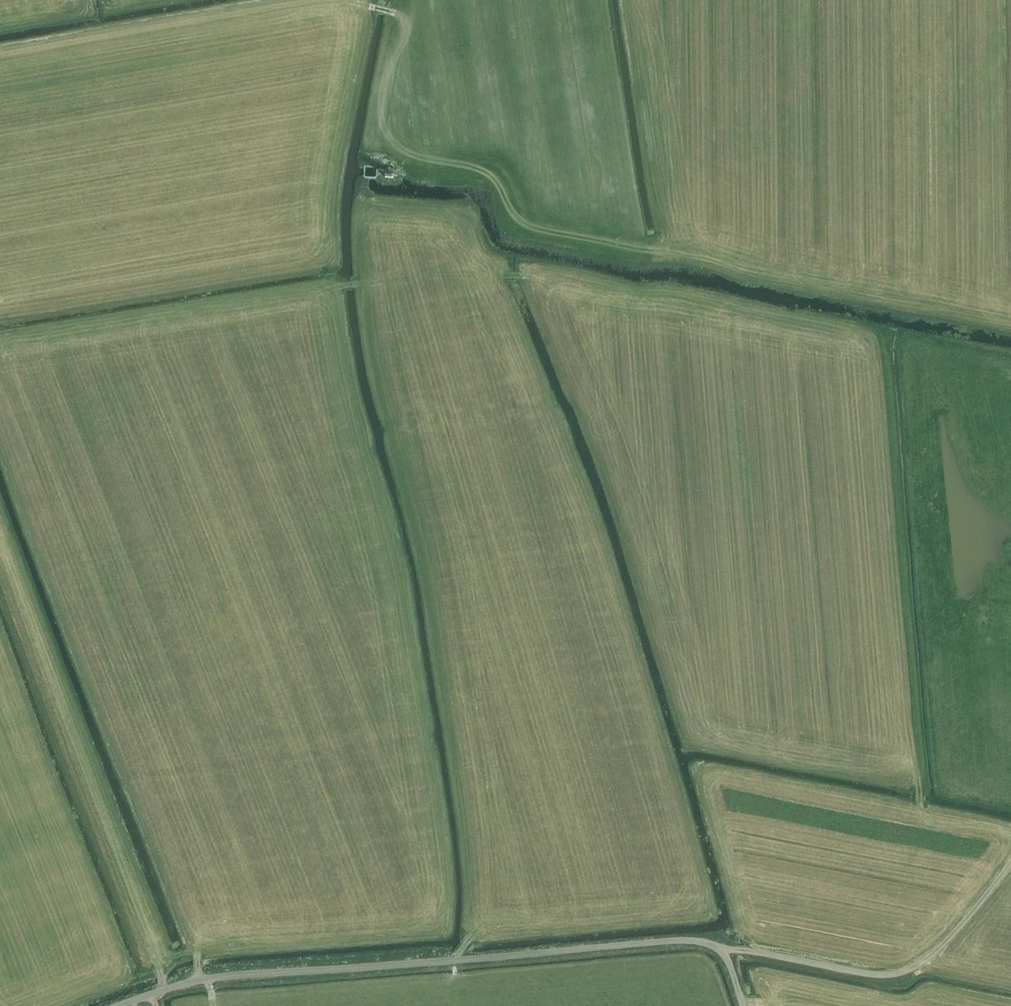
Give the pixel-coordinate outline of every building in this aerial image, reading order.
[(385,169),(385,177),(393,178),(394,169),(385,169)]
